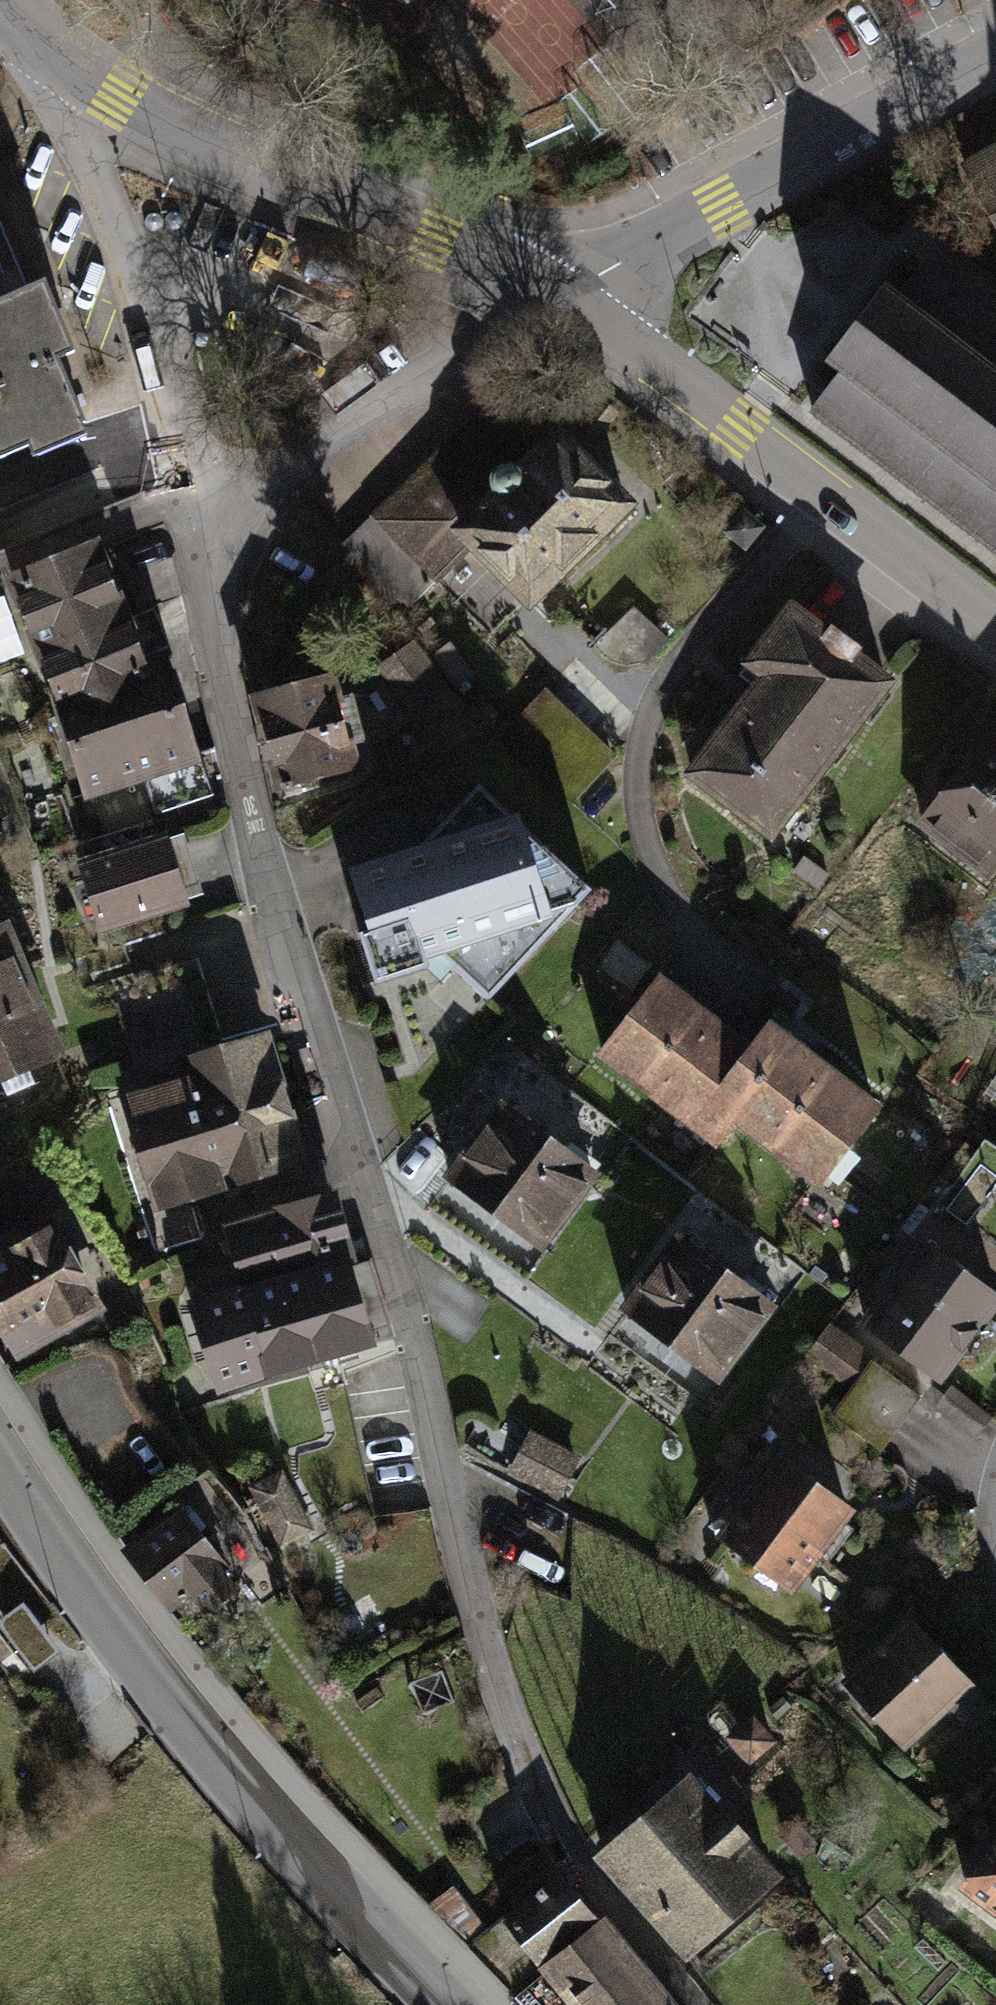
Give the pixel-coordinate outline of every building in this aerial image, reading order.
[(961,159),(995,224),(995,140),(961,159)] [(24,437),(29,449),(85,426),(54,350),(72,343),(57,305),(41,267),(22,275),(0,221),(0,447),(24,437)] [(886,269),(824,348),(841,360),(806,407),(995,551),(995,298),(928,247),(903,281),(886,269)] [(459,428),(341,542),(402,614),(470,545),(529,605),(638,495),(557,415),(518,452),(510,451),(502,451),(493,457),(488,464),(459,428)] [(12,581),(39,649),(124,615),(114,589),(125,584),(111,547),(99,552),(98,547),(12,581)] [(705,766),(777,822),(903,662),(811,590),(762,653),(782,668),(705,766)] [(668,637),(634,604),(593,645),(604,658),(624,664),(642,662),(658,651),(668,637)] [(124,615),(39,649),(86,795),(143,775),(156,814),(211,796),(199,755),(191,758),(161,655),(141,661),(124,615)] [(457,690),(414,636),(377,666),(419,719),(457,690)] [(335,664),(247,688),(273,785),(362,761),(335,664)] [(618,752),(544,687),(500,736),(573,802),(618,752)] [(927,821),(995,873),(995,872),(995,731),(927,821)] [(432,831),(344,859),(362,917),(353,919),(374,985),(429,968),(424,954),(438,949),(489,993),(591,878),(519,815),(516,804),(507,806),(479,780),(432,831)] [(161,832),(70,859),(90,927),(181,900),(161,832)] [(0,915),(0,1083),(80,1047),(23,904),(0,915)] [(594,1052),(716,1143),(736,1118),(727,1065),(748,1034),(661,965),(594,1052)] [(883,1099),(769,1010),(748,1034),(727,1065),(736,1118),(822,1182),(883,1099)] [(172,1082),(128,1095),(159,1201),(151,1204),(164,1246),(201,1235),(189,1196),(303,1163),(267,1039),(168,1068),(172,1082)] [(500,1093),(441,1173),(543,1247),(602,1168),(500,1093)] [(0,1221),(0,1299),(27,1346),(122,1291),(61,1186),(0,1221)] [(227,1388),(393,1339),(371,1259),(350,1267),(330,1197),(227,1224),(245,1292),(201,1302),(227,1388)] [(618,1304),(719,1379),(778,1299),(677,1224),(618,1304)] [(927,1231),(861,1319),(944,1380),(995,1311),(995,1282),(927,1231)] [(881,1451),(923,1395),(873,1358),(875,1355),(829,1322),(805,1355),(850,1389),(831,1414),(881,1451)] [(533,1428),(510,1473),(562,1499),(585,1453),(533,1428)] [(863,1493),(790,1440),(725,1527),(798,1581),(863,1493)] [(207,1491),(126,1545),(189,1639),(269,1585),(207,1491)] [(917,1616),(844,1687),(900,1745),(974,1673),(917,1616)] [(778,1739),(754,1712),(726,1736),(750,1763),(778,1739)] [(785,1875),(690,1767),(592,1853),(687,1960),(785,1875)] [(817,1842),(795,1816),(776,1832),(799,1858),(817,1842)] [(969,1888),(995,1909),(995,1854),(969,1888)] [(502,1919),(537,1965),(569,2004),(671,2004),(605,1910),(597,1916),(560,1871),(502,1919)] [(468,1943),(487,1927),(453,1885),(428,1903),(468,1943)]
